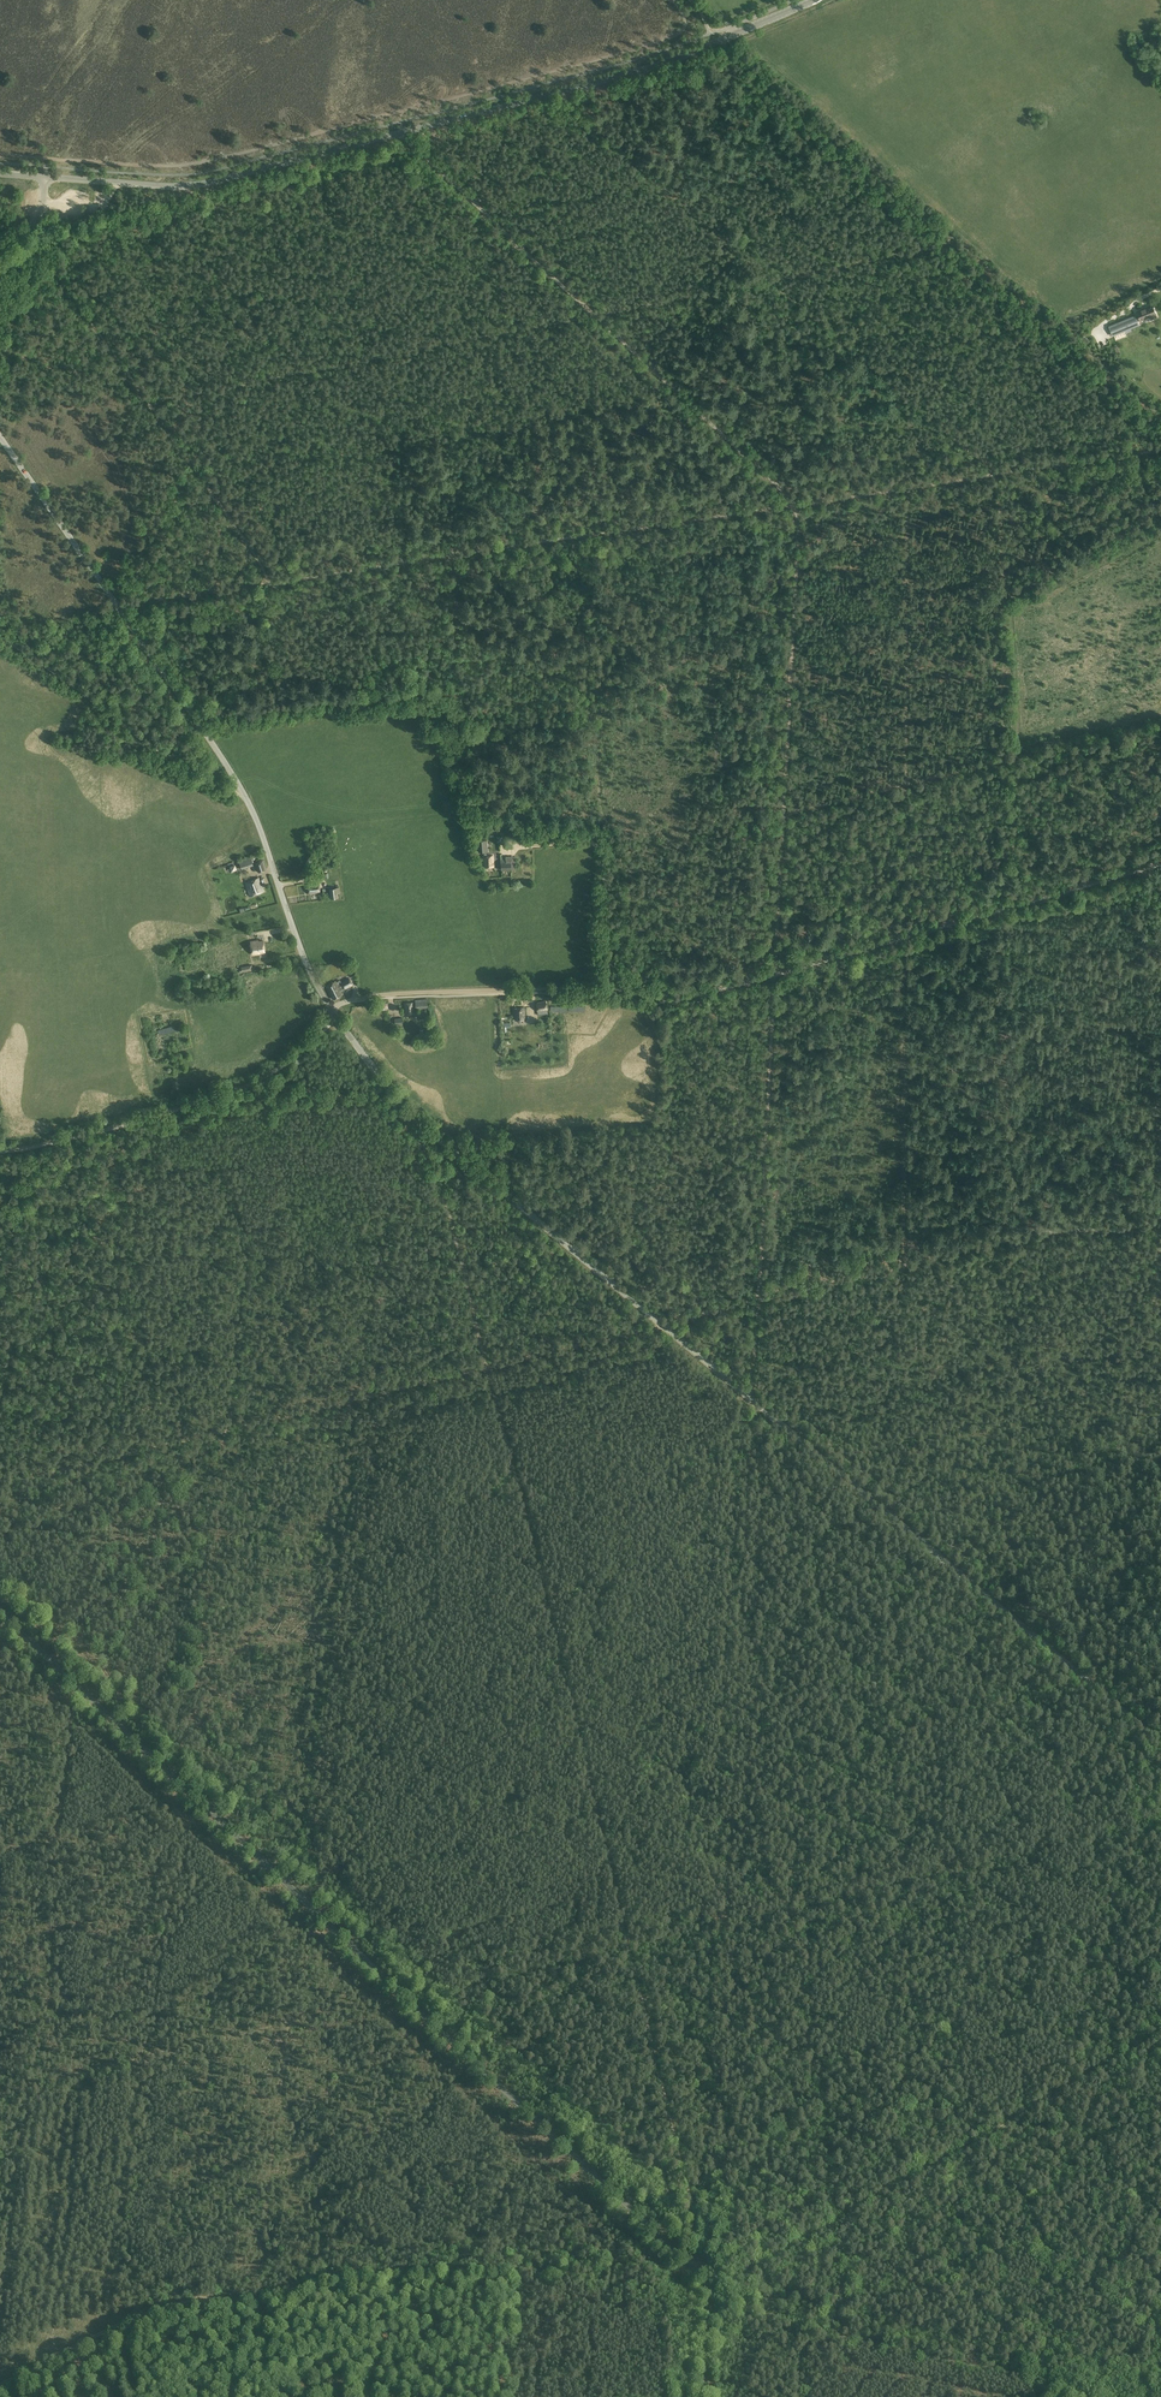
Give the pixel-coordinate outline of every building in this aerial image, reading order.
[(1158,57),(1160,61),(1160,38),(1152,42),(1152,43),(1156,51),(1158,57)] [(1141,311),(1144,318),(1156,314),(1152,306),(1141,311)] [(1142,324),(1138,314),(1111,325),(1115,335),(1142,324)] [(488,851),(487,840),(478,841),(479,852),(484,852),(485,857),(484,857),(485,867),(494,866),(493,856),(487,856),(487,852),(488,851)] [(239,861),(242,869),(254,865),(251,857),(239,861)] [(255,862),(258,872),(259,872),(259,873),(265,871),(265,870),(266,869),(263,859),(255,862)] [(501,859),(502,870),(512,870),(511,862),(507,862),(507,859),(501,859)] [(228,863),(231,873),(237,871),(236,869),(237,869),(235,864),(234,864),(233,861),(228,863)] [(259,878),(246,882),(251,896),(264,892),(259,878)] [(320,892),(319,884),(308,886),(309,894),(320,892)] [(340,887),(329,888),(331,899),(339,897),(338,894),(341,893),(340,887)] [(260,953),(259,953),(265,952),(263,940),(257,941),(257,942),(251,942),(253,954),(260,953)] [(335,981),(326,986),(333,999),(342,994),(341,991),(353,985),(349,978),(341,982),(342,984),(338,986),(335,981)] [(413,1003),(405,1003),(406,1015),(414,1014),(414,1006),(415,1006),(416,1008),(428,1007),(428,1000),(415,1001),(415,1004),(413,1004),(413,1003)] [(536,1003),(537,1011),(548,1009),(546,1002),(536,1003)] [(525,1019),(524,1008),(515,1009),(516,1020),(525,1019)] [(402,1017),(395,1018),(396,1027),(402,1026),(402,1025),(403,1025),(402,1017)]
